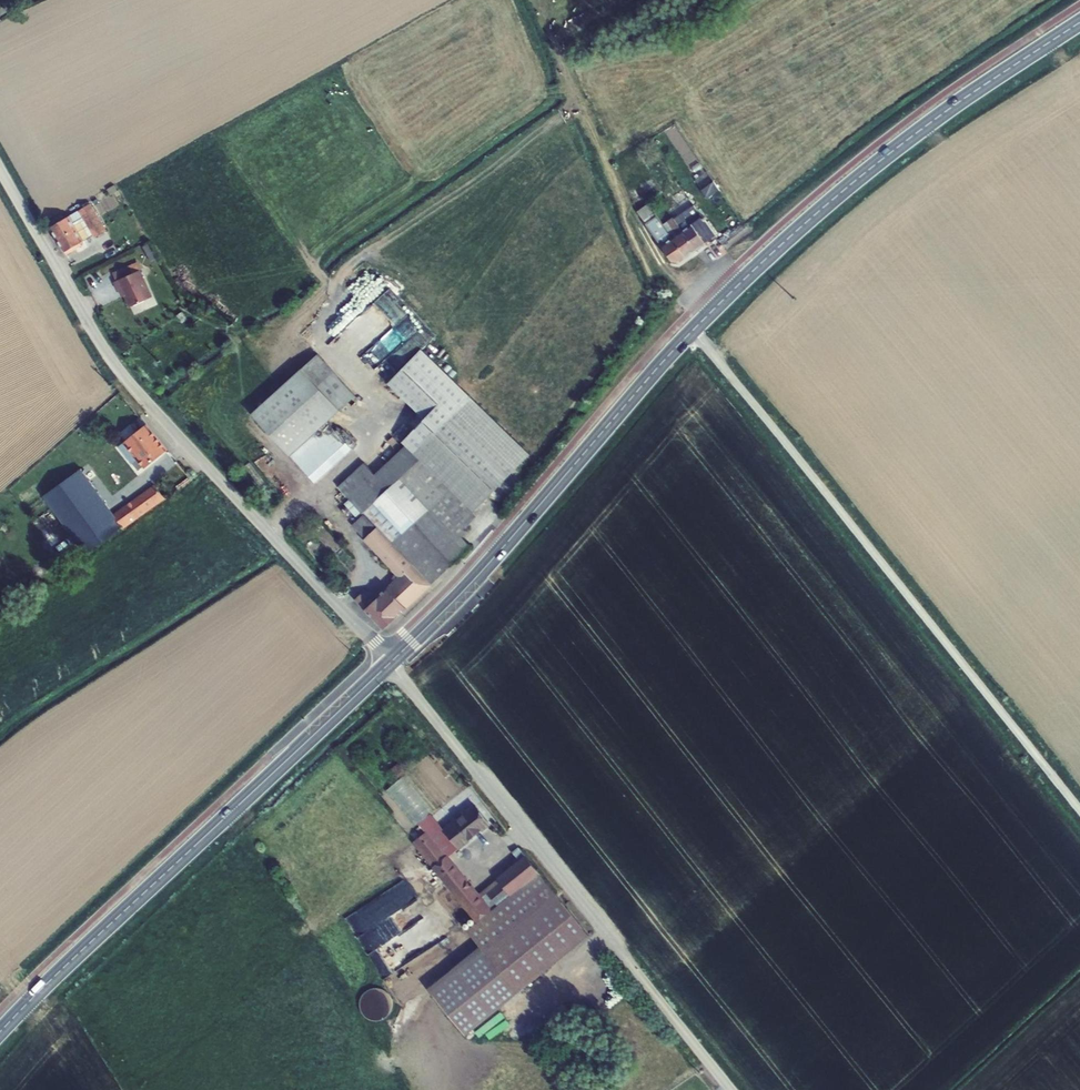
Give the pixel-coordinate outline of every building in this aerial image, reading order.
[(719,190),(712,179),(705,185),(712,195),(719,190)] [(671,184),(661,191),(675,209),(683,203),(681,201),(683,199),(671,184)] [(638,212),(644,221),(655,213),(657,211),(651,202),(638,212)] [(50,227),(65,252),(74,247),(77,248),(83,245),(83,242),(94,235),(96,238),(106,232),(90,204),(50,227)] [(706,244),(717,237),(696,207),(680,218),(701,248),(706,244)] [(696,251),(701,248),(680,218),(676,221),(673,218),(663,225),(687,258),(696,251)] [(678,264),(687,258),(663,225),(659,228),(653,219),(646,224),(661,246),(673,263),(678,264)] [(152,297),(140,270),(114,282),(118,290),(122,289),(130,307),(152,297)] [(409,311),(387,339),(397,347),(419,319),(409,311)] [(252,416),(290,458),(328,423),(340,412),(354,398),(316,357),(301,371),(252,416)] [(470,397),(414,453),(447,489),(449,488),(472,513),(529,457),(470,397)] [(351,448),(328,423),(290,458),(313,483),(351,448)] [(169,451),(148,425),(124,444),(137,461),(145,471),(169,451)] [(132,465),(137,461),(124,444),(119,448),(132,465)] [(449,488),(447,489),(414,453),(407,446),(376,475),(365,463),(339,487),(370,521),(431,585),(469,548),(460,538),(465,527),(475,516),(472,513),(449,488)] [(84,555),(123,529),(114,515),(81,470),(44,498),(84,555)] [(124,529),(166,500),(155,486),(114,515),(123,529),(124,529)] [(384,630),(431,585),(370,521),(359,532),(401,576),(372,604),(362,593),(356,599),(384,630)] [(395,779),(405,771),(399,762),(388,771),(395,779)] [(385,792),(415,826),(418,822),(431,812),(435,810),(405,775),(385,792)] [(482,830),(491,823),(486,814),(481,808),(475,802),(467,808),(465,807),(451,818),(452,819),(443,828),(459,847),(460,848),(470,840),(469,839),(481,829),(482,830)] [(448,854),(449,855),(459,847),(443,828),(431,812),(418,822),(425,832),(427,830),(447,855),(448,854)] [(412,842),(476,922),(492,909),(479,892),(449,855),(448,854),(447,855),(427,830),(425,832),(412,842)] [(519,859),(525,854),(519,847),(513,851),(519,859)] [(540,871),(525,853),(519,859),(496,877),(497,878),(511,894),(539,871),(540,871)] [(589,932),(539,871),(511,894),(476,922),(466,929),(479,945),(428,987),(466,1035),(589,932)] [(492,909),(511,894),(497,878),(479,892),(492,909)] [(357,935),(397,915),(386,895),(347,915),(357,935)] [(365,992),(362,996),(360,1001),(360,1007),(362,1012),(365,1016),(370,1019),(376,1021),(381,1020),(386,1018),(390,1014),(393,1009),(393,1004),(392,998),(390,994),(386,990),(381,988),(375,987),(370,989),(365,992)]
